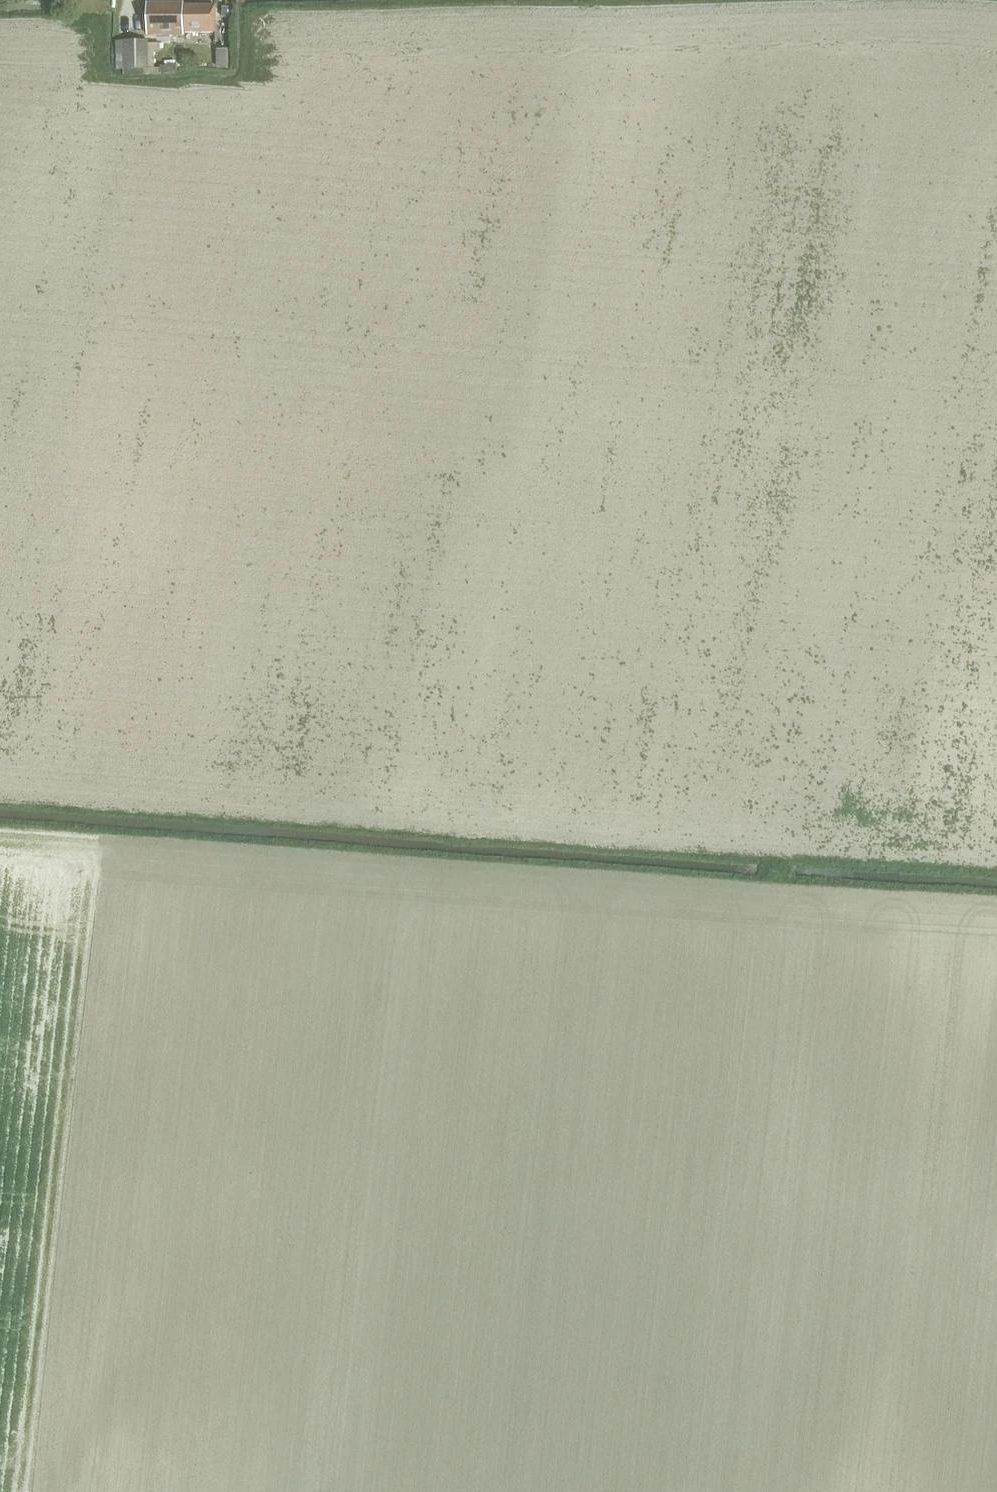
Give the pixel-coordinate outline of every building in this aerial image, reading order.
[(183,32),(215,32),(214,6),(184,6),(183,3),(147,4),(147,35),(183,35),(183,32)] [(123,69),(145,69),(148,69),(148,43),(148,40),(122,41),(123,69)] [(229,68),(228,49),(216,50),(217,68),(229,68)]
